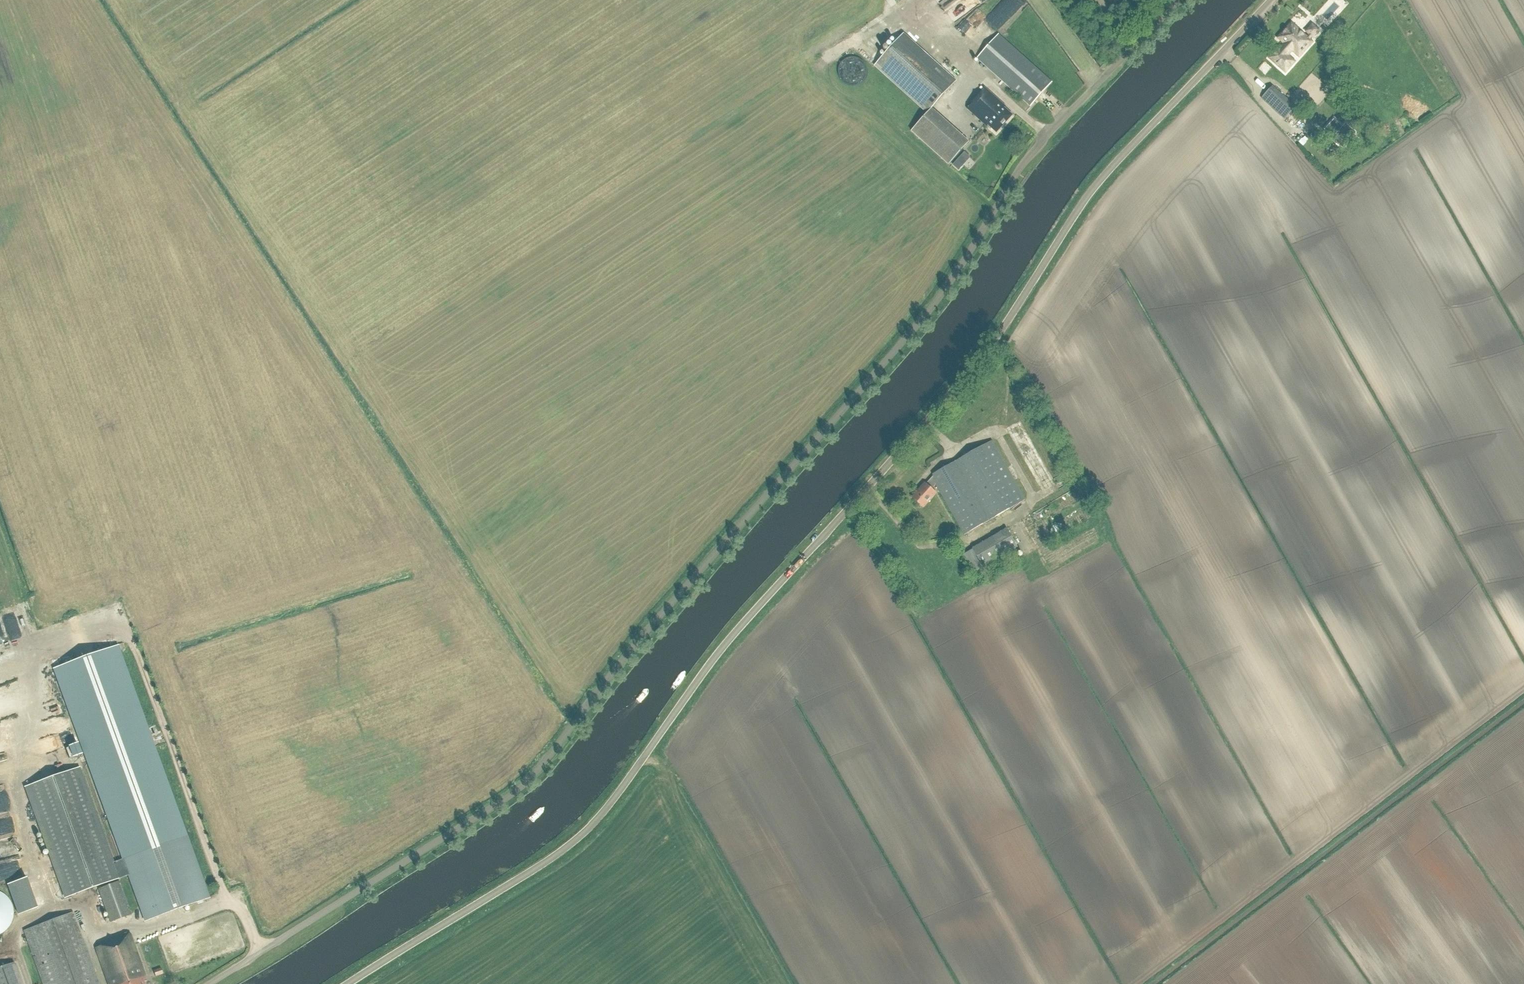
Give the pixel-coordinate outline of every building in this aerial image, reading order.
[(946,14),(953,24),(978,5),(974,0),(964,0),(946,14)] [(955,28),(970,40),(977,32),(962,20),(955,28)] [(1305,32),(1309,35),(1306,39),(1291,25),(1279,38),(1285,44),(1280,50),(1279,49),(1270,59),(1285,72),(1293,62),(1286,56),(1291,50),(1299,56),(1311,43),(1308,40),(1311,37),(1313,38),(1319,31),(1312,25),(1305,32)] [(1130,29),(1125,33),(1131,40),(1137,36),(1130,29)] [(904,34),(875,65),(928,112),(911,131),(949,165),(969,143),(931,108),(956,81),(904,34)] [(998,35),(988,46),(1041,95),(1051,83),(998,35)] [(1031,106),(1041,95),(988,46),(978,58),(1031,106)] [(1094,74),(1087,60),(1082,63),(1088,76),(1094,74)] [(1270,68),(1266,71),(1272,79),(1277,76),(1270,68)] [(1261,99),(1284,120),(1295,107),(1272,87),(1261,99)] [(974,104),(968,110),(987,127),(988,125),(997,133),(1012,115),(1004,108),(1005,106),(985,88),(972,103),(974,104)] [(1355,133),(1345,123),(1342,126),(1335,119),(1324,131),(1342,147),(1355,133)] [(1009,432),(1014,440),(1023,434),(1018,426),(1009,432)] [(925,483),(912,497),(924,507),(936,493),(932,489),(938,483),(966,534),(1025,501),(991,441),(933,474),(933,476),(926,484),(925,483)] [(1008,529),(973,549),(984,569),(1019,550),(1008,529)] [(65,756),(59,758),(63,768),(68,766),(65,756)] [(129,874),(146,920),(208,898),(185,836),(112,862),(78,769),(26,788),(66,897),(118,878),(129,874)] [(7,885),(18,914),(37,907),(26,878),(7,885)] [(119,882),(98,889),(110,922),(131,914),(119,882)] [(13,912),(13,910),(13,908),(12,906),(12,904),(11,902),(10,900),(9,899),(7,897),(6,896),(4,894),(3,893),(1,892),(0,892),(0,934),(2,933),(4,932),(5,930),(7,929),(8,927),(9,926),(10,924),(11,922),(12,920),(13,918),(13,916),(13,914),(13,912)] [(23,931),(32,955),(81,937),(73,913),(23,931)] [(96,948),(109,983),(145,983),(144,982),(147,981),(130,934),(105,943),(106,944),(96,948)] [(81,937),(32,955),(42,983),(98,983),(81,937)] [(0,968),(0,983),(22,983),(14,963),(0,968)] [(160,968),(153,971),(155,977),(163,974),(160,968)]
